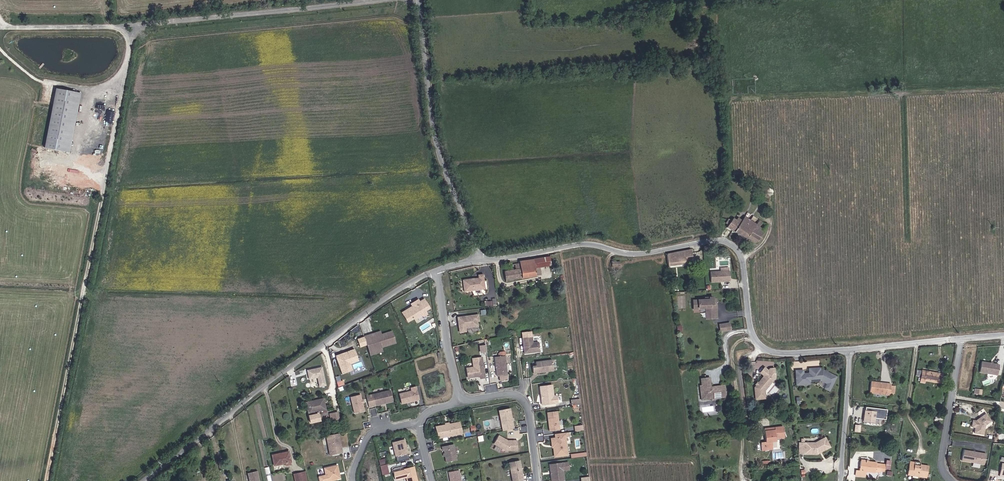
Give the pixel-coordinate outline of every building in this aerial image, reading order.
[(82,93),(56,88),(46,148),(71,152),(82,93)] [(761,227),(763,222),(750,215),(748,219),(742,216),(740,220),(735,217),(734,220),(731,218),(730,221),(727,220),(725,223),(728,224),(726,228),(755,243),(763,228),(761,227)] [(691,257),(690,250),(666,254),(667,267),(685,264),(684,258),(687,258),(691,257)] [(538,258),(532,259),(534,276),(541,275),(538,258)] [(534,276),(532,259),(519,261),(519,263),(508,265),(508,271),(504,272),(505,280),(534,276)] [(711,271),(712,282),(731,281),(730,267),(721,267),(721,271),(711,271)] [(479,275),(479,278),(463,280),(465,292),(486,290),(485,282),(484,274),(479,275)] [(717,318),(715,304),(713,304),(713,303),(714,302),(714,299),(712,299),(712,297),(704,298),(704,300),(693,301),(693,310),(699,309),(698,308),(705,308),(705,312),(710,312),(710,318),(717,318)] [(420,300),(419,298),(411,303),(412,306),(402,312),(408,322),(417,316),(419,318),(423,315),(424,317),(429,314),(427,312),(428,312),(427,311),(431,308),(425,298),(420,300)] [(479,326),(478,321),(480,321),(479,314),(457,317),(458,323),(459,328),(458,328),(459,333),(467,331),(466,328),(479,326)] [(381,330),(365,336),(370,351),(371,355),(383,352),(382,347),(386,346),(397,343),(393,330),(382,333),(381,330)] [(531,344),(530,337),(521,339),(523,354),(538,352),(537,343),(531,344)] [(335,355),(339,364),(342,374),(353,370),(351,363),(360,360),(355,348),(335,355)] [(506,376),(503,357),(493,358),(495,377),(506,376)] [(483,378),(480,358),(471,359),(472,368),(465,369),(466,378),(474,377),(475,375),(478,375),(479,379),(483,378)] [(354,368),(362,365),(360,360),(352,363),(354,368)] [(552,372),(550,361),(534,363),(535,367),(531,367),(532,374),(552,372)] [(997,376),(999,366),(981,363),(979,373),(997,376)] [(835,375),(824,370),(822,369),(819,369),(819,366),(815,366),(815,368),(814,368),(808,368),(808,371),(802,371),(802,368),(794,368),(795,383),(804,382),(804,377),(816,377),(819,379),(825,382),(823,387),(828,390),(835,375)] [(327,386),(323,367),(307,370),(310,379),(318,378),(319,388),(327,386)] [(941,384),(943,375),(923,371),(921,377),(920,383),(926,384),(926,381),(941,384)] [(762,389),(768,381),(761,375),(752,387),(753,399),(763,398),(762,389)] [(713,397),(713,399),(725,397),(724,386),(710,387),(709,378),(700,379),(701,385),(702,394),(706,397),(713,397)] [(867,391),(884,392),(884,389),(884,382),(873,382),(868,381),(867,391)] [(701,400),(713,399),(713,397),(706,397),(702,394),(701,385),(699,385),(701,400)] [(417,399),(414,386),(409,388),(410,391),(398,394),(400,403),(417,399)] [(555,404),(555,397),(551,398),(550,386),(538,388),(540,406),(555,404)] [(391,401),(389,390),(372,394),(374,405),(391,401)] [(360,399),(358,394),(349,396),(352,412),(362,410),(360,402),(360,399)] [(319,409),(325,407),(322,397),(305,401),(308,412),(311,411),(312,413),(308,414),(309,421),(319,418),(317,412),(315,412),(314,410),(319,409)] [(887,419),(888,408),(866,407),(864,421),(880,423),(881,418),(887,419)] [(512,429),(508,409),(497,411),(501,431),(512,429)] [(557,431),(555,412),(545,413),(547,432),(557,431)] [(984,428),(990,424),(985,416),(976,423),(972,423),(971,429),(975,430),(974,435),(983,437),(984,428)] [(457,422),(434,427),(436,438),(459,434),(457,422)] [(779,425),(771,425),(771,428),(760,430),(761,441),(756,442),(757,449),(768,448),(768,440),(773,439),(772,436),(780,435),(779,425)] [(344,452),(340,433),(328,435),(331,449),(335,449),(336,454),(344,452)] [(565,456),(563,438),(564,438),(564,434),(553,435),(553,439),(551,439),(552,446),(553,446),(554,457),(565,456)] [(515,451),(515,441),(506,441),(496,436),(491,444),(503,451),(515,451)] [(816,453),(823,449),(821,438),(814,442),(803,442),(803,453),(816,453)] [(405,453),(402,439),(390,442),(393,456),(405,453)] [(454,460),(451,444),(439,447),(440,451),(441,450),(442,454),(443,456),(444,462),(454,460)] [(290,455),(289,445),(271,448),(273,459),(283,457),(290,455)] [(983,467),(985,456),(962,453),(961,463),(983,467)] [(383,474),(390,473),(386,457),(379,459),(383,474)] [(907,474),(927,478),(930,465),(920,463),(921,461),(913,459),(913,462),(909,461),(907,474)] [(878,472),(878,463),(873,463),(874,462),(857,460),(857,471),(853,471),(853,475),(863,476),(863,473),(873,473),(873,472),(878,472)] [(517,461),(507,463),(510,480),(521,480),(517,461)] [(560,471),(562,471),(561,464),(548,466),(550,480),(561,480),(560,471)] [(339,465),(326,468),(329,480),(330,480),(342,478),(339,465)] [(212,472),(211,467),(204,468),(205,476),(208,476),(208,474),(212,472)] [(300,467),(293,469),(296,479),(302,478),(300,467)] [(411,467),(402,469),(405,480),(414,480),(411,467)] [(456,470),(446,472),(447,480),(458,480),(456,470)] [(248,473),(250,480),(260,480),(258,471),(248,473)]
